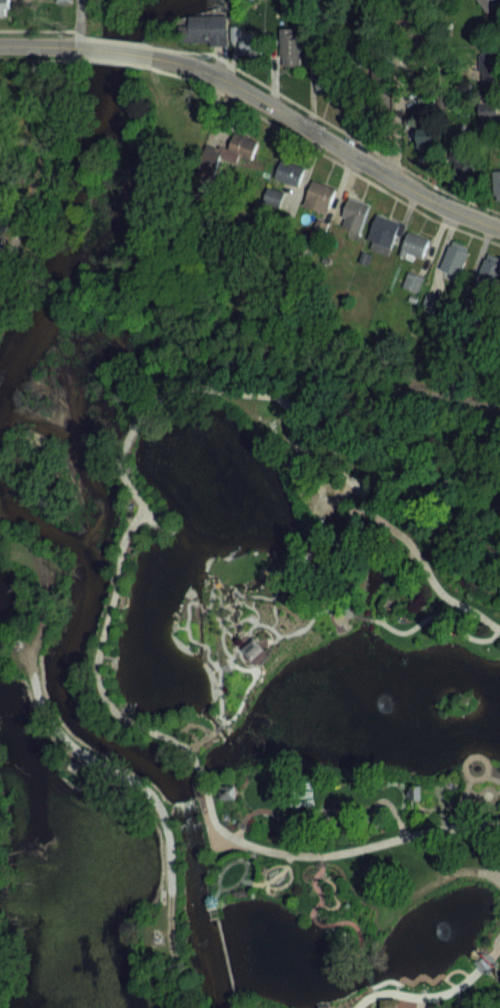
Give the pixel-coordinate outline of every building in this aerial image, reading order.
[(11,0),(0,0),(0,16),(11,16),(11,0)] [(487,14),(499,5),(499,0),(477,0),(487,14)] [(181,16),(181,44),(227,44),(227,16),(181,16)] [(301,36),(282,36),(282,67),(301,67),(301,36)] [(261,55),(261,37),(238,37),(238,55),(261,55)] [(499,86),(499,48),(480,48),(480,86),(499,86)] [(413,94),(416,73),(395,70),(392,91),(413,94)] [(342,91),(342,72),(316,72),(316,91),(342,91)] [(497,119),(498,102),(484,100),(482,117),(497,119)] [(257,143),(211,131),(204,158),(219,163),(222,153),(252,161),(257,143)] [(452,145),(452,180),(474,180),(474,145),(452,145)] [(306,172),(282,157),(272,174),(295,189),(306,172)] [(324,216),(337,191),(314,180),(302,204),(324,216)] [(274,203),(280,196),(272,190),(267,197),(274,203)] [(339,226),(360,234),(370,207),(350,199),(339,226)] [(402,223),(377,214),(365,246),(391,255),(402,223)] [(429,238),(406,232),(400,255),(422,262),(429,238)] [(459,277),(470,248),(451,241),(440,270),(459,277)] [(480,259),(480,290),(499,290),(499,259),(480,259)] [(417,293),(423,278),(408,272),(402,287),(417,293)] [(249,658),(239,647),(252,636),(262,647),(249,658)] [(233,797),(217,797),(217,783),(233,783),(233,797)] [(418,797),(407,797),(407,784),(418,783),(418,797)] [(393,997),(394,1007),(378,1007),(378,998),(393,997)]
